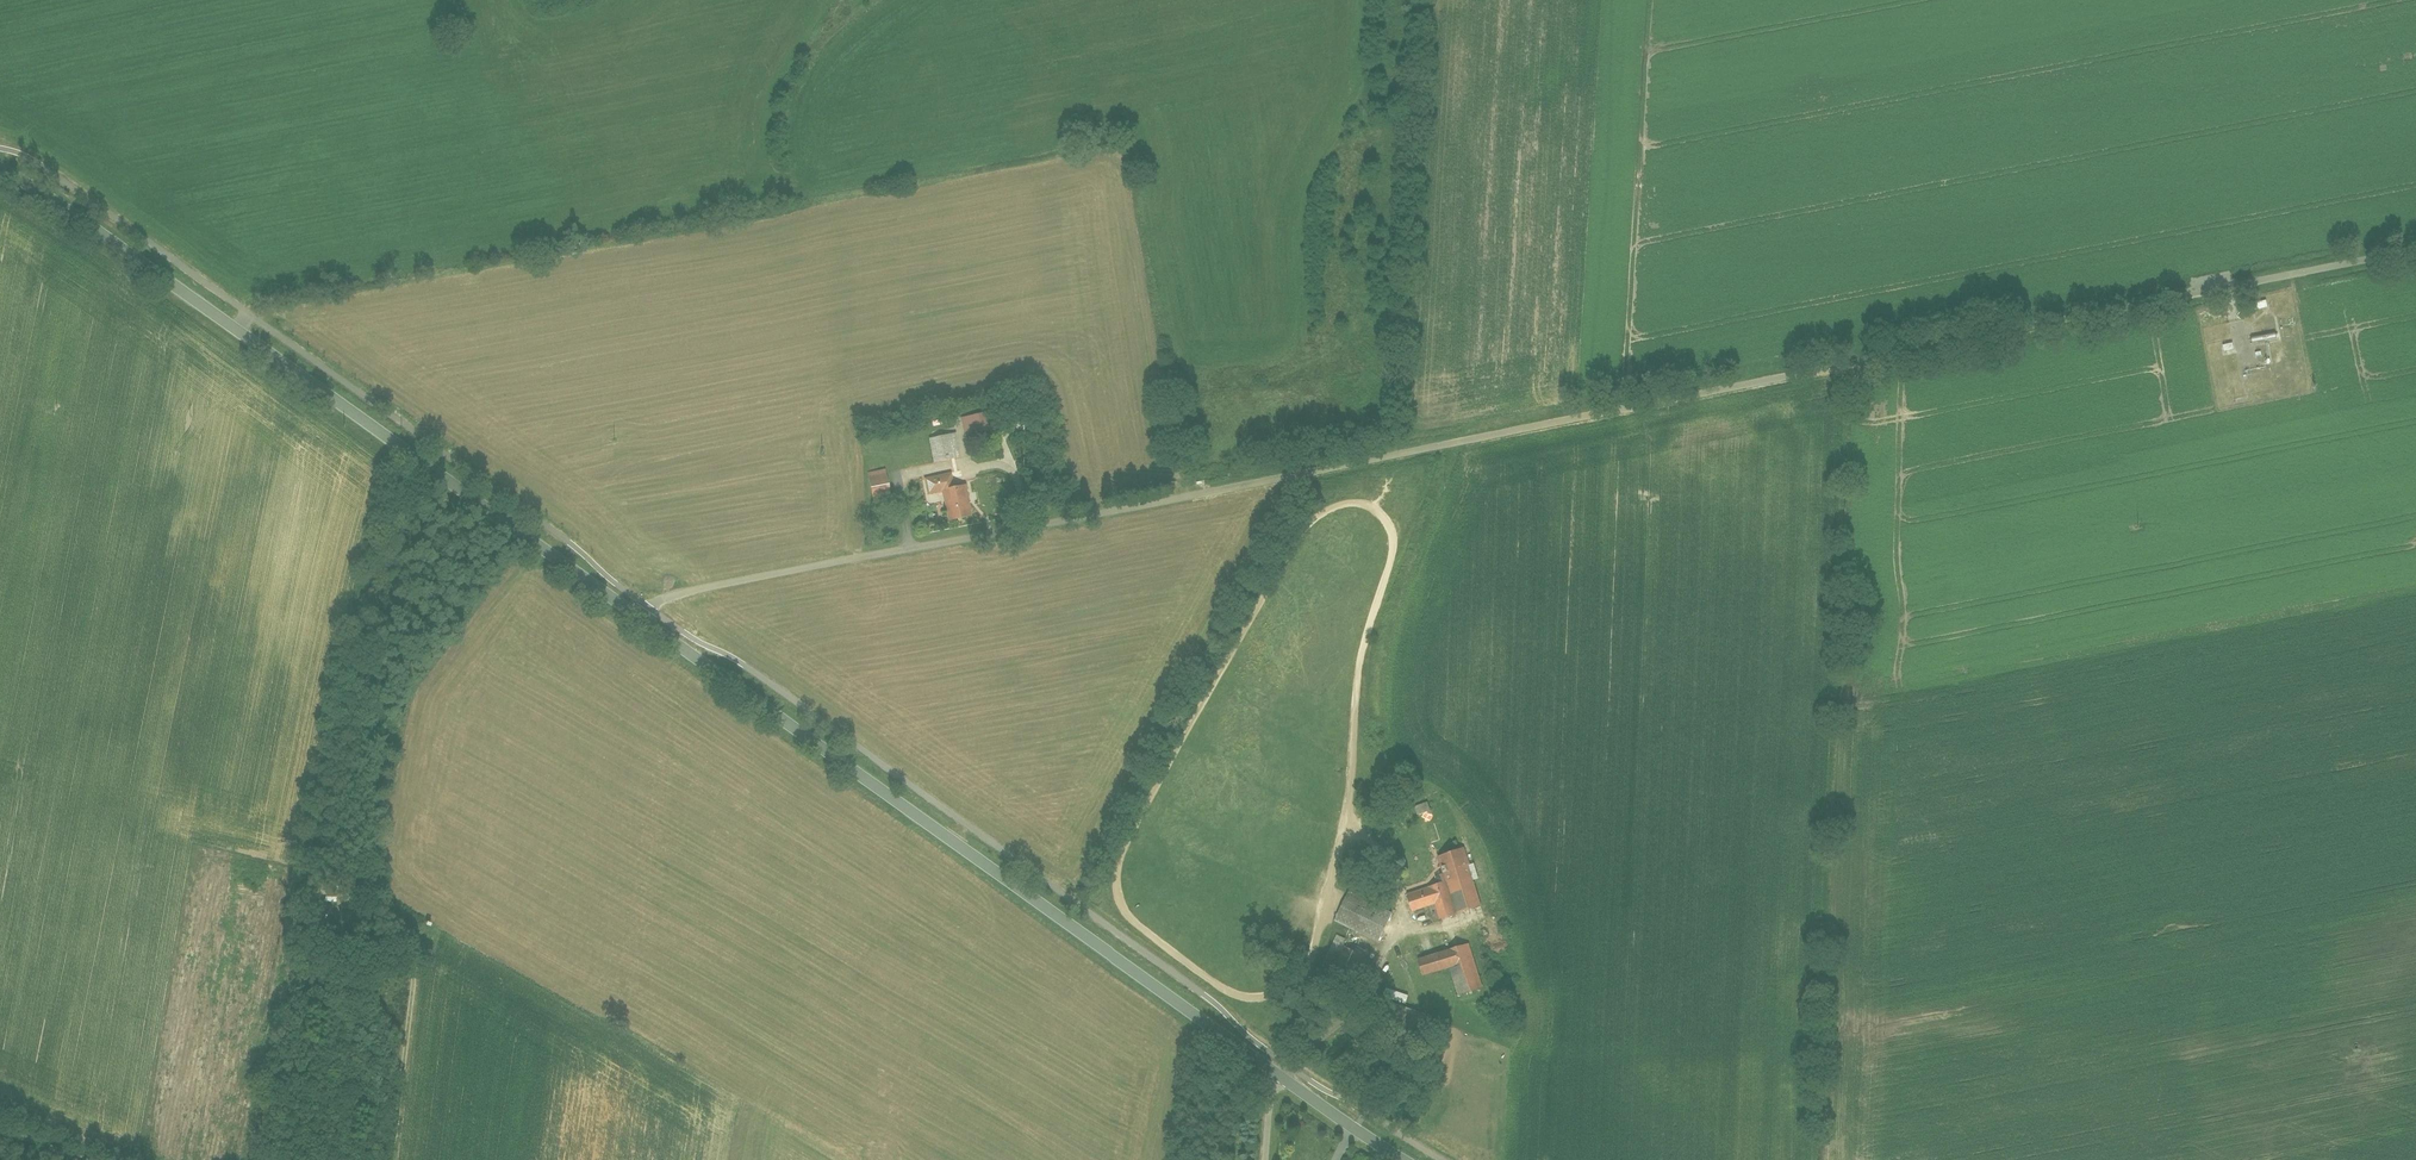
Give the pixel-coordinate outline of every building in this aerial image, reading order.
[(2251,302),(2253,314),(2271,312),(2269,299),(2251,302)] [(2220,346),(2222,359),(2238,357),(2236,344),(2220,346)] [(961,420),(965,439),(981,435),(977,416),(961,420)] [(929,440),(934,463),(962,458),(957,434),(929,440)] [(965,484),(954,486),(951,473),(926,478),(930,500),(943,498),(948,523),(972,518),(965,484)] [(867,478),(873,506),(891,503),(885,474),(867,478)] [(1464,856),(1441,863),(1457,917),(1480,910),(1464,856)] [(1435,907),(1440,923),(1455,919),(1445,886),(1443,881),(1428,885),(1429,890),(1407,897),(1412,914),(1435,907)] [(1349,896),(1337,922),(1383,942),(1394,917),(1349,896)] [(1459,995),(1475,990),(1463,947),(1415,961),(1420,978),(1452,970),(1459,995)]
